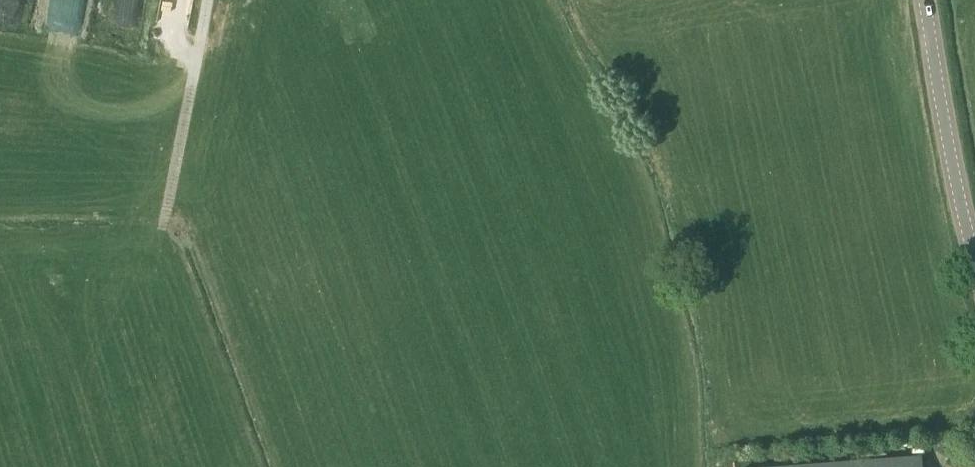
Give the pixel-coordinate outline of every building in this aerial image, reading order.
[(117,26),(142,29),(146,0),(120,0),(117,26)] [(920,458),(805,466),(921,466),(920,458)]
